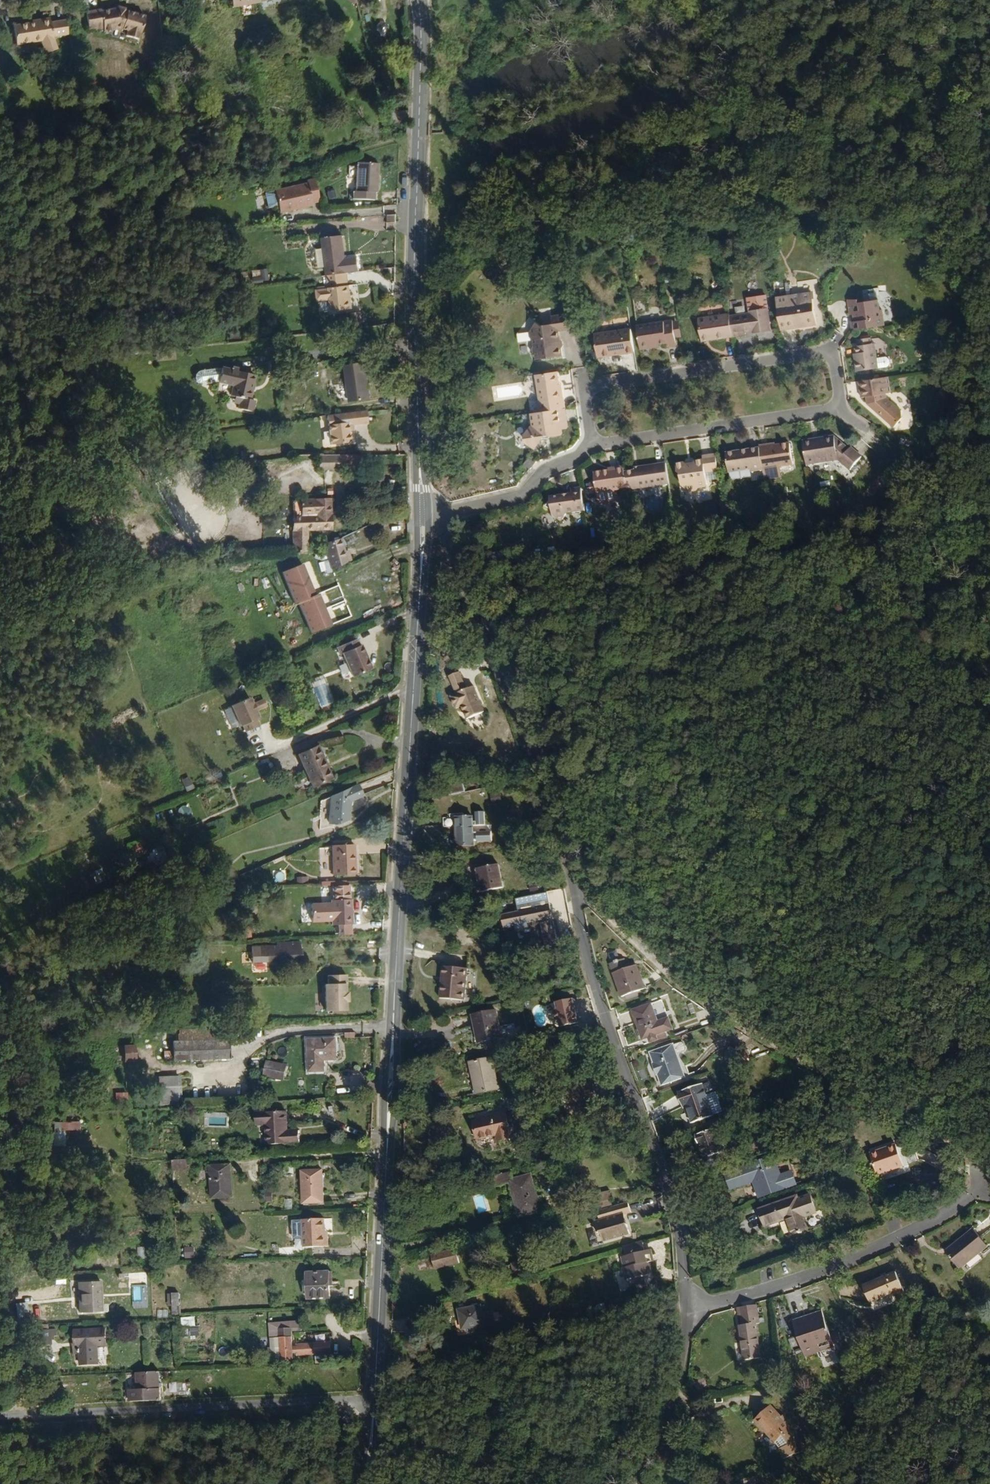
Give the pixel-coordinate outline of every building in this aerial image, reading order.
[(229,9),(257,3),(256,0),(227,0),(229,9)] [(80,13),(85,28),(98,26),(99,30),(99,33),(108,32),(108,29),(122,33),(121,39),(132,42),(140,17),(120,12),(120,9),(114,8),(114,11),(97,12),(96,11),(80,13)] [(63,36),(61,24),(46,27),(45,20),(32,21),(33,25),(7,29),(9,47),(34,44),(38,57),(52,53),(49,39),(63,36)] [(245,43),(245,52),(259,51),(257,41),(245,43)] [(387,125),(403,122),(403,114),(386,116),(387,125)] [(378,210),(377,180),(356,180),(356,211),(352,211),(352,219),(376,219),(376,210),(378,210)] [(274,193),(265,193),(265,206),(274,206),(274,193)] [(318,218),(313,195),(306,197),(307,200),(264,209),(267,223),(278,221),(279,228),(312,221),(311,219),(318,218)] [(396,240),(396,231),(387,232),(388,240),(396,240)] [(347,283),(360,282),(359,268),(347,269),(344,248),(322,249),(327,285),(347,283)] [(258,269),(259,275),(251,276),(251,283),(268,281),(267,268),(258,269)] [(347,283),(327,285),(329,298),(325,299),(317,300),(317,309),(330,307),(331,320),(352,319),(347,283)] [(854,315),(854,325),(883,320),(881,303),(878,303),(877,294),(864,296),(863,293),(849,294),(852,309),(857,309),(857,315),(854,315)] [(808,294),(774,299),(780,330),(814,325),(808,294)] [(749,315),(728,318),(732,339),(745,337),(745,335),(756,333),(756,335),(770,333),(766,309),(748,312),(749,315)] [(574,334),(571,318),(553,321),(554,325),(552,329),(540,331),(538,328),(532,332),(533,338),(540,344),(537,351),(532,354),(540,360),(541,365),(564,362),(560,335),(574,334)] [(732,339),(728,318),(698,321),(702,344),(732,339)] [(355,337),(363,336),(361,322),(353,323),(355,337)] [(672,323),(637,328),(641,354),(654,352),(655,349),(665,347),(666,350),(676,349),(675,342),(673,325),(672,323)] [(598,360),(633,354),(630,333),(595,338),(598,360)] [(880,364),(877,338),(856,342),(857,354),(854,355),(856,367),(880,364)] [(155,352),(155,360),(167,360),(167,352),(155,352)] [(369,406),(366,368),(345,370),(348,408),(369,406)] [(889,372),(859,376),(861,392),(867,392),(869,399),(874,397),(877,401),(875,404),(893,422),(902,414),(902,406),(888,393),(887,388),(892,388),(889,372)] [(566,415),(568,415),(566,394),(562,395),(559,377),(538,380),(541,407),(544,406),(546,418),(566,415)] [(230,408),(234,409),(240,410),(239,414),(250,417),(254,387),(222,380),(220,394),(233,397),(230,408)] [(336,400),(347,399),(346,384),(335,385),(336,400)] [(546,418),(532,421),(535,433),(528,443),(531,450),(540,456),(547,443),(559,444),(563,440),(562,432),(568,431),(566,415),(546,418)] [(368,417),(326,423),(330,452),(352,450),(350,438),(350,433),(357,432),(369,431),(368,417)] [(817,436),(805,438),(809,461),(845,455),(857,465),(869,452),(858,442),(853,443),(840,432),(828,435),(825,438),(818,439),(817,436)] [(795,441),(762,447),(767,469),(799,464),(795,441)] [(767,469),(762,447),(729,454),(732,475),(767,469)] [(528,455),(522,464),(531,470),(537,461),(528,455)] [(723,473),(720,457),(707,459),(708,462),(699,463),(695,470),(690,466),(681,467),(681,474),(686,480),(687,488),(693,493),(711,491),(713,486),(712,475),(723,473)] [(342,476),(342,461),(316,462),(316,477),(342,476)] [(673,487),(669,465),(644,468),(644,471),(628,474),(631,492),(631,494),(673,487)] [(628,474),(627,471),(597,475),(601,497),(620,494),(631,492),(628,474)] [(620,494),(601,497),(603,506),(622,503),(620,494)] [(572,522),(589,520),(584,495),(572,497),(573,498),(568,499),(569,503),(554,505),(556,523),(563,528),(567,528),(572,522)] [(292,516),(288,516),(287,534),(291,554),(300,553),(300,533),(326,532),(326,503),(292,504),(292,516)] [(352,544),(348,536),(333,543),(315,543),(316,569),(336,570),(335,552),(352,544)] [(306,562),(292,564),(304,629),(322,625),(316,592),(306,562)] [(367,597),(377,592),(374,585),(364,590),(367,597)] [(345,681),(364,672),(354,648),(351,649),(348,642),(329,651),(331,657),(333,656),(345,681)] [(459,671),(447,675),(453,690),(464,686),(459,671)] [(311,681),(319,708),(333,703),(325,677),(311,681)] [(467,720),(484,714),(473,687),(450,693),(456,707),(462,705),(467,720)] [(249,710),(247,702),(227,710),(236,732),(238,731),(241,737),(256,732),(253,725),(255,724),(253,717),(260,714),(257,707),(249,710)] [(326,782),(310,752),(291,761),(302,784),(306,782),(310,790),(326,782)] [(439,775),(440,793),(447,792),(446,774),(439,775)] [(446,774),(447,792),(461,791),(460,774),(446,774)] [(180,780),(185,791),(193,787),(188,776),(180,780)] [(512,788),(521,788),(520,779),(511,780),(512,788)] [(358,797),(354,787),(325,798),(326,826),(340,826),(340,823),(346,822),(346,803),(358,797)] [(472,821),(472,816),(455,816),(456,826),(457,827),(457,844),(472,844),(473,839),(476,839),(476,841),(490,840),(490,831),(472,831),(472,825),(484,824),(484,811),(475,811),(476,821),(472,821)] [(327,884),(350,884),(350,856),(327,856),(327,884)] [(469,897),(492,895),(490,871),(468,872),(469,897)] [(335,934),(335,944),(348,944),(347,934),(349,933),(349,909),(346,909),(346,893),(330,894),(330,909),(329,910),(329,913),(309,913),(309,932),(329,930),(329,934),(335,934)] [(542,906),(511,908),(511,916),(506,917),(507,919),(511,919),(512,921),(495,923),(496,938),(507,937),(507,939),(520,938),(519,936),(544,934),(542,906)] [(544,935),(532,936),(534,961),(546,960),(544,935)] [(274,953),(275,968),(295,967),(294,949),(274,950),(274,953)] [(266,968),(275,968),(274,953),(267,953),(266,968)] [(611,972),(629,966),(626,958),(608,964),(611,972)] [(460,971),(435,969),(433,1000),(457,1002),(460,971)] [(616,1009),(640,1001),(631,976),(622,979),(619,970),(604,975),(616,1009)] [(322,1011),(347,1011),(346,974),(325,975),(326,983),(322,983),(322,1011)] [(665,1039),(655,1010),(623,1020),(635,1055),(649,1050),(649,1049),(659,1045),(658,1042),(665,1039)] [(569,1013),(553,1015),(554,1023),(550,1024),(551,1033),(555,1032),(555,1040),(572,1037),(569,1013)] [(495,1044),(492,1016),(469,1019),(470,1029),(473,1029),(475,1048),(495,1044)] [(120,1045),(121,1062),(134,1062),(133,1044),(120,1045)] [(238,1068),(237,1048),(179,1050),(181,1069),(238,1068)] [(345,1058),(345,1049),(317,1049),(318,1079),(333,1081),(333,1071),(341,1071),(340,1058),(345,1058)] [(659,1096),(680,1088),(668,1056),(647,1065),(651,1072),(646,1076),(651,1088),(656,1088),(659,1096)] [(265,1060),(261,1076),(283,1081),(286,1065),(265,1060)] [(469,1096),(491,1093),(486,1064),(464,1067),(469,1096)] [(191,1091),(170,1092),(173,1115),(192,1114),(191,1091)] [(124,1093),(114,1092),(113,1101),(124,1102),(124,1093)] [(589,1109),(587,1094),(573,1097),(575,1111),(589,1109)] [(684,1136),(707,1128),(694,1096),(671,1106),(676,1120),(679,1119),(684,1136)] [(504,1142),(501,1119),(467,1125),(470,1142),(488,1140),(489,1145),(504,1142)] [(259,1121),(259,1134),(264,1133),(264,1154),(297,1154),(297,1140),(285,1140),(284,1120),(259,1121)] [(49,1132),(65,1131),(65,1132),(77,1132),(77,1121),(48,1122),(49,1132)] [(46,1146),(63,1147),(64,1132),(47,1131),(46,1146)] [(716,1166),(708,1141),(689,1148),(699,1179),(711,1175),(709,1169),(716,1166)] [(171,1160),(171,1171),(187,1170),(187,1159),(171,1160)] [(863,1190),(891,1186),(887,1163),(860,1167),(863,1190)] [(203,1205),(224,1203),(222,1171),(202,1172),(203,1205)] [(754,1180),(752,1175),(721,1186),(723,1192),(719,1194),(723,1204),(744,1196),(750,1213),(782,1202),(779,1191),(772,1192),(766,1176),(754,1180)] [(286,1208),(309,1208),(309,1177),(287,1177),(286,1208)] [(502,1222),(524,1218),(516,1183),(502,1185),(501,1179),(476,1185),(477,1192),(495,1189),(502,1222)] [(705,1195),(702,1188),(693,1191),(695,1197),(705,1195)] [(629,1207),(627,1202),(613,1206),(608,1190),(591,1195),(597,1216),(629,1207)] [(784,1216),(784,1214),(744,1224),(749,1244),(772,1238),(776,1252),(794,1247),(790,1235),(796,1233),(789,1214),(784,1216)] [(618,1228),(616,1217),(584,1224),(586,1234),(583,1235),(585,1246),(588,1245),(589,1256),(616,1250),(614,1239),(609,1240),(607,1231),(618,1228)] [(291,1253),(312,1253),(311,1226),(290,1226),(291,1253)] [(194,1258),(194,1247),(183,1248),(184,1259),(194,1258)] [(945,1290),(973,1270),(961,1253),(931,1273),(945,1290)] [(440,1258),(417,1263),(420,1278),(443,1272),(440,1258)] [(518,1261),(510,1263),(512,1274),(521,1272),(518,1261)] [(619,1264),(598,1269),(600,1279),(597,1279),(599,1290),(598,1290),(600,1304),(602,1303),(604,1312),(620,1309),(619,1300),(626,1298),(624,1286),(628,1284),(625,1273),(622,1274),(619,1264)] [(316,1285),(316,1274),(297,1274),(297,1299),(320,1298),(319,1286),(316,1285)] [(106,1309),(105,1279),(81,1280),(82,1309),(106,1309)] [(884,1310),(877,1290),(844,1304),(851,1320),(873,1311),(875,1314),(884,1310)] [(28,1301),(14,1301),(17,1319),(29,1319),(28,1301)] [(182,1317),(183,1327),(195,1326),(194,1316),(182,1317)] [(742,1340),(740,1318),(723,1322),(726,1341),(722,1342),(726,1377),(741,1375),(738,1340),(742,1340)] [(462,1329),(462,1320),(437,1323),(438,1333),(441,1333),(442,1342),(475,1340),(474,1328),(462,1329)] [(398,1331),(409,1329),(408,1321),(396,1324),(398,1331)] [(58,1333),(58,1326),(37,1327),(38,1339),(54,1339),(54,1333),(58,1333)] [(109,1343),(108,1327),(79,1327),(79,1336),(77,1336),(78,1349),(83,1349),(84,1361),(102,1362),(101,1343),(109,1343)] [(197,1327),(182,1327),(182,1336),(197,1336),(197,1327)] [(318,1360),(317,1349),(283,1349),(283,1353),(279,1353),(278,1330),(266,1330),(266,1335),(253,1334),(254,1368),(279,1367),(278,1358),(284,1358),(284,1362),(318,1360)] [(811,1355),(804,1330),(774,1339),(784,1372),(817,1363),(819,1368),(824,1367),(820,1352),(811,1355)] [(124,1392),(124,1402),(162,1400),(161,1370),(133,1371),(135,1392),(124,1392)] [(35,1397),(42,1396),(40,1383),(34,1384),(35,1397)] [(169,1394),(186,1394),(186,1383),(168,1383),(169,1394)] [(772,1443),(756,1419),(740,1431),(755,1456),(759,1466),(754,1468),(758,1475),(781,1468),(779,1460),(777,1460),(772,1443)]
